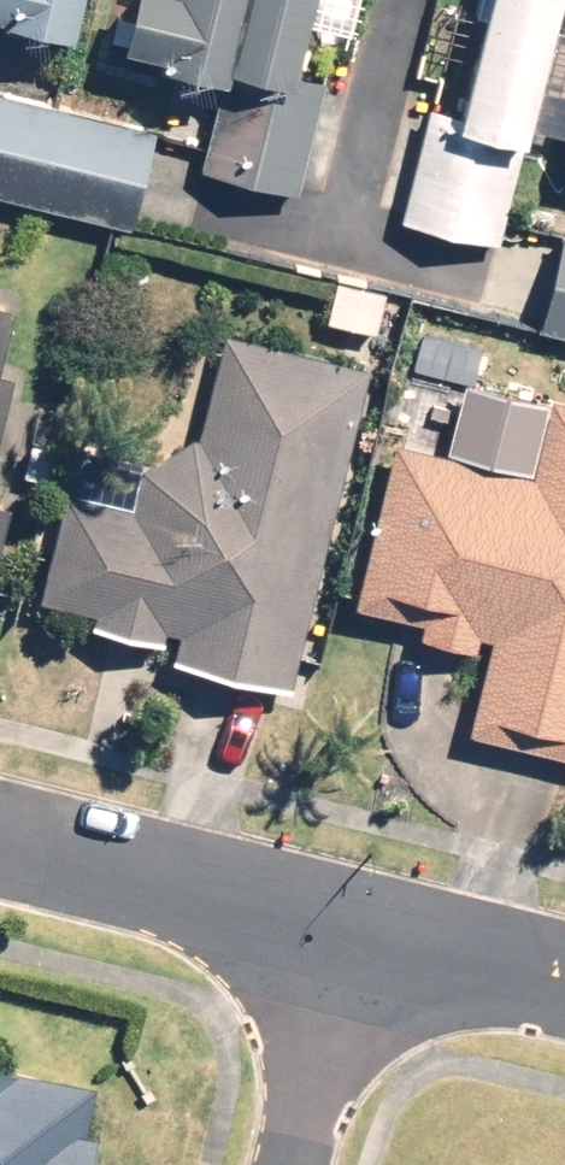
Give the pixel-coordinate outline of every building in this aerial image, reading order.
[(78,0),(0,0),(0,16),(71,32),(78,0)] [(116,42),(156,51),(154,59),(221,75),(198,166),(297,191),(325,78),(292,69),(308,0),(126,0),(116,42)] [(554,0),(484,0),(458,112),(427,104),(400,220),(499,243),(554,0)] [(127,226),(150,128),(0,92),(0,196),(127,226)] [(560,230),(537,325),(564,332),(564,231),(560,230)] [(290,688),(368,368),(224,333),(198,439),(190,437),(136,468),(127,505),(64,489),(37,598),(92,612),(89,625),(162,642),(166,629),(177,632),(170,660),(290,688)] [(10,374),(0,372),(0,415),(10,374)] [(446,452),(394,440),(354,603),(420,619),(416,634),(473,648),(477,633),(489,636),(466,732),(564,756),(564,402),(464,377),(446,452)] [(94,1132),(82,1130),(91,1082),(0,1066),(0,1164),(88,1164),(94,1132)]
